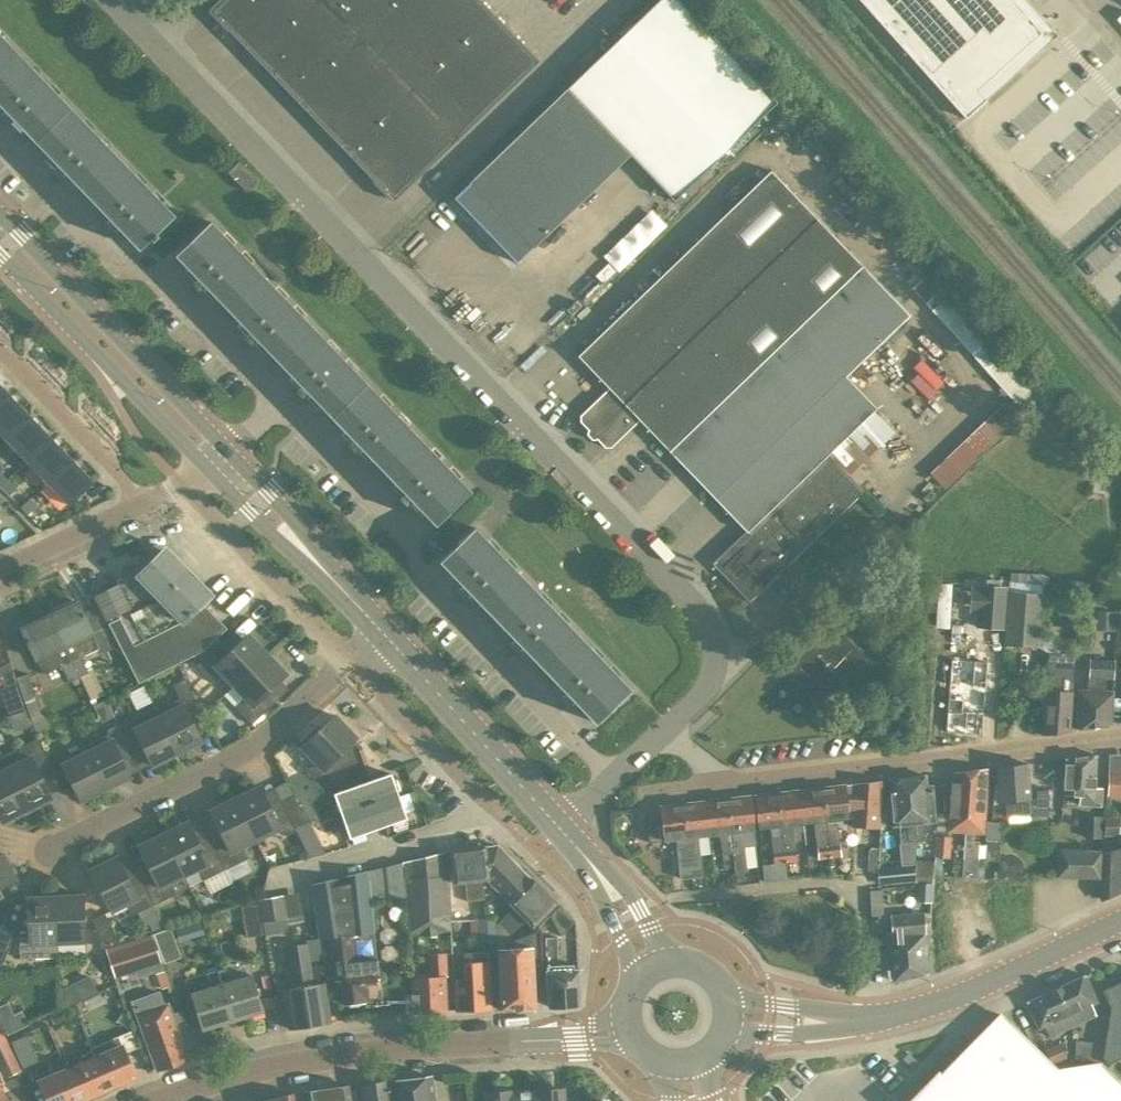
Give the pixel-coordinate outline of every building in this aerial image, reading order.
[(479,0),(219,0),(209,9),(210,10),(394,201),(538,61),(479,0)] [(454,197),(518,262),(630,154),(674,199),(775,103),(732,56),(678,0),(659,0),(454,197)] [(966,119),(987,100),(978,91),(1045,32),(1015,0),(859,0),(966,119)] [(18,53),(0,34),(0,70),(18,53)] [(35,141),(70,107),(18,53),(0,70),(0,104),(35,141)] [(35,141),(87,195),(122,161),(70,107),(35,141)] [(228,171),(246,191),(258,180),(239,160),(228,171)] [(122,161),(87,195),(139,249),(174,216),(122,161)] [(640,420),(716,499),(844,375),(845,376),(909,315),(770,170),(578,355),(609,388),(580,416),(580,421),(589,430),(587,431),(587,435),(592,440),(597,439),(605,447),(611,447),(640,420)] [(621,270),(670,224),(654,208),(606,254),(621,270)] [(176,255),(228,309),(262,275),(210,221),(176,255)] [(228,309),(280,363),(314,329),(262,275),(228,309)] [(954,296),(937,312),(1021,400),(1038,384),(954,296)] [(280,363),(331,417),(366,383),(314,329),(280,363)] [(912,372),(932,393),(945,380),(925,359),(912,372)] [(844,375),(716,499),(746,530),(712,563),(749,601),(864,490),(829,454),(876,408),(845,376),(844,375)] [(331,417),(383,471),(418,437),(366,383),(331,417)] [(8,393),(0,384),(0,401),(8,393)] [(0,401),(0,433),(5,438),(29,414),(8,393),(0,401)] [(1003,403),(933,472),(950,488),(1019,420),(1003,403)] [(29,414),(5,438),(26,460),(51,436),(29,414)] [(47,482),(72,458),(51,436),(26,460),(47,482)] [(418,437),(383,471),(435,525),(470,491),(418,437)] [(69,505),(93,481),(72,458),(47,482),(69,505)] [(16,488),(7,479),(0,485),(9,495),(16,488)] [(21,507),(28,514),(37,505),(30,498),(21,507)] [(202,603),(211,594),(166,547),(138,574),(95,596),(138,683),(205,651),(226,628),(202,603)] [(485,616),(590,725),(659,660),(550,551),(485,616)] [(1060,641),(1046,635),(1038,635),(1042,583),(1010,581),(1005,641),(1038,643),(1048,653),(1043,735),(1069,731),(1074,655),(1059,654),(1060,641)] [(971,587),(969,609),(978,610),(977,626),(1002,628),(1005,586),(980,585),(980,588),(971,587)] [(49,615),(77,673),(87,669),(81,656),(98,648),(98,647),(91,632),(76,602),(49,615)] [(1097,611),(1096,630),(1115,630),(1116,612),(1097,611)] [(74,685),(81,682),(77,673),(49,615),(21,629),(43,674),(61,665),(69,682),(72,680),(74,685)] [(109,624),(91,632),(98,647),(98,648),(100,652),(118,643),(109,624)] [(223,674),(234,685),(267,654),(248,634),(229,652),(220,642),(196,665),(213,683),(223,674)] [(815,639),(764,705),(772,712),(781,701),(803,719),(846,663),(815,639)] [(267,654),(234,685),(245,697),(235,706),(251,724),(275,701),(267,692),(286,674),(267,654)] [(1078,690),(1076,730),(1109,726),(1111,693),(1105,692),(1106,678),(1113,679),(1114,659),(1089,658),(1087,691),(1078,690)] [(953,659),(947,734),(985,737),(990,662),(953,659)] [(77,673),(81,682),(90,700),(104,693),(91,667),(87,669),(77,673)] [(16,677),(35,733),(51,726),(49,719),(40,713),(34,696),(36,695),(28,673),(16,677)] [(183,704),(159,716),(177,753),(202,740),(191,719),(202,713),(185,679),(174,685),(183,704)] [(0,690),(9,716),(25,710),(15,682),(0,690)] [(130,719),(118,724),(131,749),(142,743),(144,749),(152,765),(177,753),(159,716),(154,706),(130,719)] [(314,734),(311,731),(300,741),(303,744),(301,746),(314,760),(305,769),(325,791),(370,775),(360,748),(355,750),(349,744),(356,737),(335,715),(314,734)] [(112,739),(87,751),(105,788),(130,776),(120,754),(131,749),(118,724),(107,730),(112,739)] [(15,749),(1,756),(7,768),(27,810),(52,797),(43,779),(40,774),(51,768),(47,760),(37,739),(15,749)] [(47,760),(51,768),(59,784),(70,779),(81,800),(105,788),(87,751),(64,763),(59,753),(47,760)] [(1079,804),(1102,806),(1104,788),(1095,787),(1097,756),(1065,760),(1063,795),(1079,796),(1079,804)] [(994,786),(993,803),(1004,802),(1006,824),(1051,820),(1051,799),(1047,799),(1047,788),(1035,789),(1036,799),(1030,799),(1027,764),(996,768),(998,785),(994,786)] [(2,822),(27,810),(7,768),(0,771),(0,817),(2,822)] [(973,840),(973,834),(983,834),(988,769),(970,771),(965,833),(964,833),(963,858),(961,876),(976,878),(978,859),(979,841),(973,840)] [(948,832),(964,833),(965,833),(970,771),(952,773),(948,832)] [(1108,772),(1107,796),(1120,797),(1120,772),(1108,772)] [(390,773),(367,781),(335,793),(350,836),(405,817),(390,773)] [(909,777),(914,841),(914,851),(920,851),(919,840),(925,839),(923,823),(935,822),(932,786),(926,786),(925,776),(909,777)] [(899,826),(901,842),(914,841),(909,777),(889,780),(891,795),(885,795),(886,809),(885,810),(886,815),(893,815),(894,826),(899,826)] [(852,818),(851,826),(878,828),(881,780),(854,784),(852,818)] [(837,819),(852,818),(854,784),(821,788),(830,857),(842,856),(837,819)] [(260,786),(235,798),(255,840),(280,828),(283,834),(295,829),(283,804),(271,810),(262,792),(260,786)] [(813,822),(818,858),(818,859),(819,859),(830,857),(821,788),(799,790),(803,823),(813,822)] [(799,790),(777,793),(787,879),(788,879),(786,862),(797,861),(793,824),(803,823),(799,790)] [(787,879),(777,793),(754,796),(758,829),(769,827),(776,880),(787,879)] [(727,799),(734,866),(736,881),(746,880),(744,872),(747,871),(744,846),(755,844),(749,796),(727,799)] [(221,834),(210,840),(231,883),(232,882),(225,869),(247,859),(241,847),(255,840),(235,798),(210,810),(221,834)] [(295,798),(283,804),(295,829),(308,856),(324,852),(309,821),(307,822),(295,798)] [(724,867),(734,866),(727,799),(704,802),(709,835),(719,834),(724,867)] [(696,837),(709,835),(704,802),(682,804),(690,877),(701,876),(696,837)] [(680,878),(690,877),(682,804),(660,807),(660,814),(646,816),(649,842),(664,840),(664,841),(675,839),(680,878)] [(1084,837),(1101,837),(1102,815),(1084,815),(1084,837)] [(1119,834),(1120,817),(1105,817),(1103,836),(1116,836),(1115,834),(1119,834)] [(1002,839),(1003,820),(990,819),(989,839),(1002,839)] [(188,821),(163,834),(183,875),(198,868),(204,880),(210,893),(231,883),(210,840),(199,845),(188,821)] [(150,869),(139,875),(153,904),(175,894),(169,882),(183,875),(163,834),(138,846),(150,869)] [(934,856),(949,858),(951,836),(936,834),(934,856)] [(868,857),(878,858),(879,846),(869,846),(868,857)] [(1120,846),(1104,854),(1101,898),(1120,889),(1120,884),(1118,872),(1120,870),(1120,847),(1120,846)] [(487,880),(510,903),(532,879),(531,878),(529,880),(497,847),(483,848),(487,880)] [(487,879),(487,880),(483,848),(472,850),(472,848),(451,850),(455,883),(464,882),(467,901),(484,899),(482,880),(487,879)] [(404,861),(408,933),(452,932),(448,850),(404,861)] [(1100,853),(1059,851),(1058,875),(1099,877),(1100,853)] [(1025,853),(1003,852),(1001,883),(1015,884),(1013,917),(1048,919),(1051,871),(1024,870),(1025,853)] [(15,879),(3,853),(0,854),(0,886),(15,879)] [(153,904),(139,875),(128,880),(116,857),(91,869),(111,911),(126,903),(132,915),(153,904)] [(878,869),(879,884),(915,881),(913,858),(906,858),(906,866),(878,869)] [(934,870),(917,869),(917,872),(916,881),(916,882),(933,883),(933,881),(934,872),(934,870)] [(315,906),(319,938),(319,939),(320,939),(330,937),(351,935),(374,933),(367,872),(313,884),(315,906)] [(532,879),(510,903),(514,907),(498,922),(510,934),(525,919),(532,925),(555,902),(532,879)] [(915,901),(921,901),(932,901),(933,883),(916,882),(916,884),(915,901)] [(261,898),(258,899),(262,920),(262,922),(287,917),(286,914),(283,894),(261,898)] [(82,895),(55,896),(57,942),(85,941),(82,895)] [(57,942),(55,896),(27,898),(29,935),(20,936),(21,958),(57,956),(57,942)] [(242,906),(241,906),(246,937),(264,934),(261,920),(262,920),(258,899),(257,899),(258,903),(242,906)] [(549,914),(560,934),(574,921),(558,905),(549,914)] [(470,907),(452,908),(452,920),(471,919),(470,907)] [(119,942),(104,912),(92,918),(101,948),(102,947),(119,942)] [(892,936),(885,937),(888,977),(894,981),(928,973),(924,922),(923,913),(921,913),(890,916),(891,928),(892,936)] [(160,917),(149,922),(153,929),(163,924),(160,917)] [(1,964),(18,924),(4,918),(0,928),(0,964),(1,964)] [(477,918),(478,941),(496,941),(495,918),(477,918)] [(538,926),(533,932),(516,939),(496,940),(500,1008),(534,1007),(532,966),(540,965),(538,926)] [(181,957),(170,927),(153,933),(164,963),(181,957)] [(105,948),(114,977),(161,961),(152,933),(105,948)] [(351,935),(330,937),(335,980),(341,980),(343,1003),(346,1003),(350,1006),(358,1005),(361,1001),(364,1001),(364,999),(381,997),(377,960),(354,962),(351,935)] [(545,937),(546,965),(547,969),(545,969),(546,1006),(579,1004),(577,967),(574,968),(573,964),(556,965),(555,959),(558,959),(557,937),(545,937)] [(319,939),(319,938),(306,939),(306,943),(287,945),(293,987),(283,988),(288,1027),(330,1021),(324,982),(313,984),(310,961),(323,959),(320,939),(319,939)] [(454,980),(455,1010),(490,1008),(488,952),(463,953),(464,979),(454,980)] [(404,1013),(447,1011),(444,953),(429,954),(430,966),(410,966),(411,994),(404,994),(404,1013)] [(228,966),(217,969),(232,1020),(262,1011),(251,974),(232,980),(228,966)] [(232,1020),(217,969),(207,972),(211,986),(191,993),(203,1029),(232,1020)] [(110,970),(95,978),(101,990),(116,982),(110,970)] [(1084,975),(1056,988),(1073,1025),(1096,1014),(1092,1005),(1097,1003),(1084,975)] [(1085,1062),(1092,1069),(1120,1056),(1120,982),(1102,990),(1111,1008),(1104,1054),(1085,1062)] [(1073,1025),(1056,988),(1027,1002),(1039,1028),(1044,1026),(1049,1036),(1073,1025)] [(16,1011),(12,999),(0,1004),(0,1007),(10,1033),(32,1024),(25,1007),(16,1011)] [(136,1014),(156,1070),(188,1058),(168,1002),(136,1014)] [(1093,1072),(1046,1075),(992,1022),(925,1089),(913,1100),(1120,1100),(1093,1072)] [(10,1046),(0,1026),(0,1051),(10,1046)] [(11,1042),(23,1068),(38,1060),(27,1034),(11,1042)] [(118,1036),(91,1048),(95,1057),(94,1057),(108,1088),(135,1076),(134,1074),(122,1046),(122,1045),(118,1036)] [(1092,1041),(1075,1039),(1074,1058),(1090,1057),(1092,1041)] [(1060,1042),(1045,1049),(1052,1064),(1067,1057),(1060,1042)] [(94,1057),(67,1069),(80,1100),(108,1088),(94,1057)] [(39,1081),(48,1100),(78,1100),(80,1100),(67,1069),(39,1081)] [(431,1075),(388,1081),(391,1100),(435,1100),(431,1075)] [(388,1081),(361,1085),(364,1100),(391,1100),(388,1081)] [(327,1088),(329,1100),(351,1100),(349,1085),(327,1088)] [(304,1092),(305,1100),(329,1100),(327,1088),(304,1092)] [(536,1089),(537,1100),(563,1100),(563,1088),(536,1089)] [(536,1089),(535,1089),(535,1091),(510,1093),(510,1091),(509,1091),(510,1100),(537,1100),(536,1089)] [(483,1092),(484,1100),(510,1100),(509,1091),(483,1092)]
